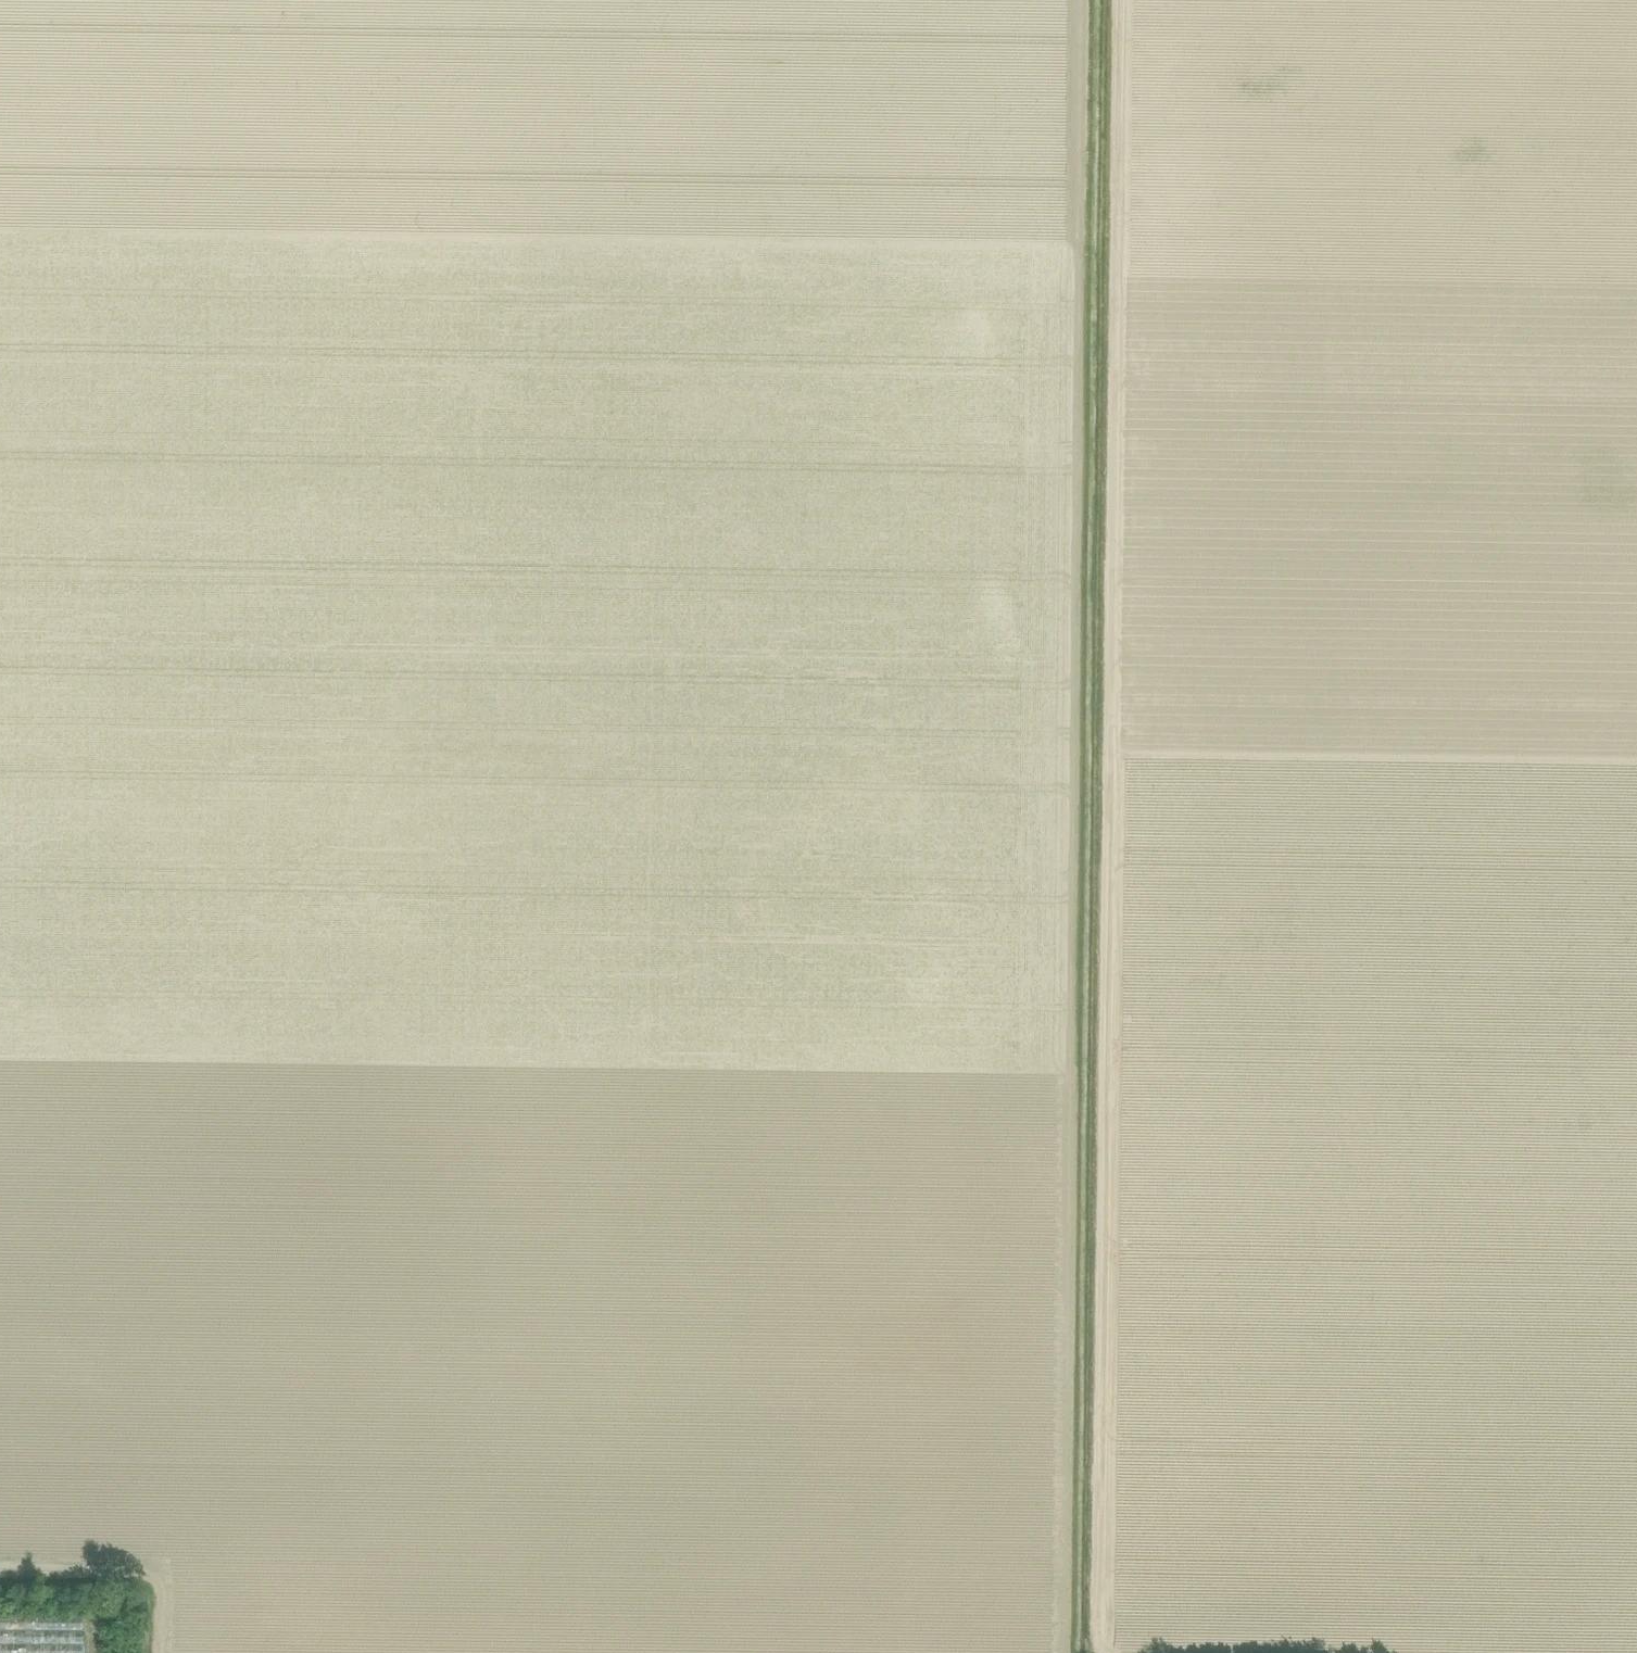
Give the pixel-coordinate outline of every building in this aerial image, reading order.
[(82,1617),(0,1617),(0,1652),(82,1652),(82,1617)]
